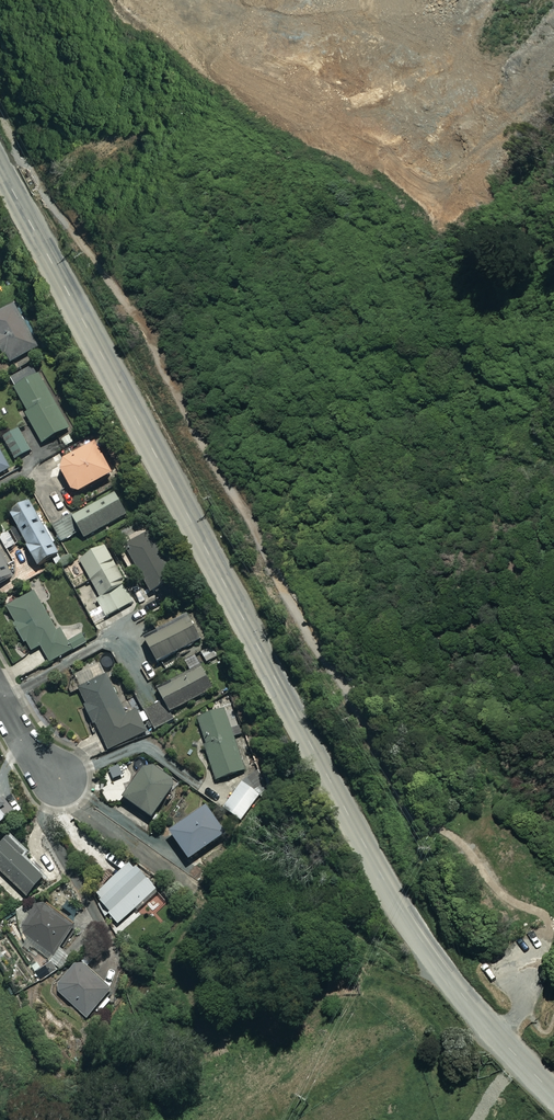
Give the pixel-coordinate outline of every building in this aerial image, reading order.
[(32,336),(35,334),(25,314),(21,316),(15,305),(0,314),(0,348),(10,366),(40,349),(32,336)] [(72,429),(37,366),(11,380),(29,413),(27,415),(43,445),(72,429)] [(32,452),(21,431),(4,439),(16,461),(32,452)] [(65,464),(63,471),(76,497),(114,477),(98,446),(88,451),(84,445),(67,454),(70,462),(65,464)] [(11,471),(0,451),(0,477),(11,471)] [(128,515),(115,493),(73,517),(86,539),(128,515)] [(60,558),(33,504),(12,515),(39,569),(60,558)] [(177,580),(151,534),(127,548),(153,594),(177,580)] [(136,604),(107,548),(81,561),(103,602),(100,604),(107,619),(136,604)] [(14,578),(0,553),(0,586),(14,578)] [(57,633),(45,609),(50,607),(41,591),(7,608),(30,654),(42,647),(50,663),(73,652),(62,631),(57,633)] [(204,640),(193,619),(148,644),(159,664),(204,640)] [(217,689),(199,657),(189,663),(195,672),(160,692),(172,714),(217,689)] [(109,677),(80,690),(87,705),(85,706),(95,726),(97,725),(109,751),(148,732),(138,712),(127,717),(109,677)] [(247,771),(226,711),(199,720),(207,745),(205,746),(217,781),(247,771)] [(179,786),(150,766),(125,800),(154,821),(179,786)] [(261,796),(244,783),(225,809),(242,822),(261,796)] [(16,816),(0,796),(0,829),(16,816)] [(227,836),(207,810),(172,836),(192,862),(227,836)] [(6,843),(0,850),(0,871),(29,899),(46,881),(6,843)] [(158,893),(135,866),(98,898),(121,925),(158,893)] [(79,929),(48,904),(45,907),(42,904),(20,931),(55,959),(79,929)] [(115,992),(82,962),(56,990),(89,1020),(115,992)]
